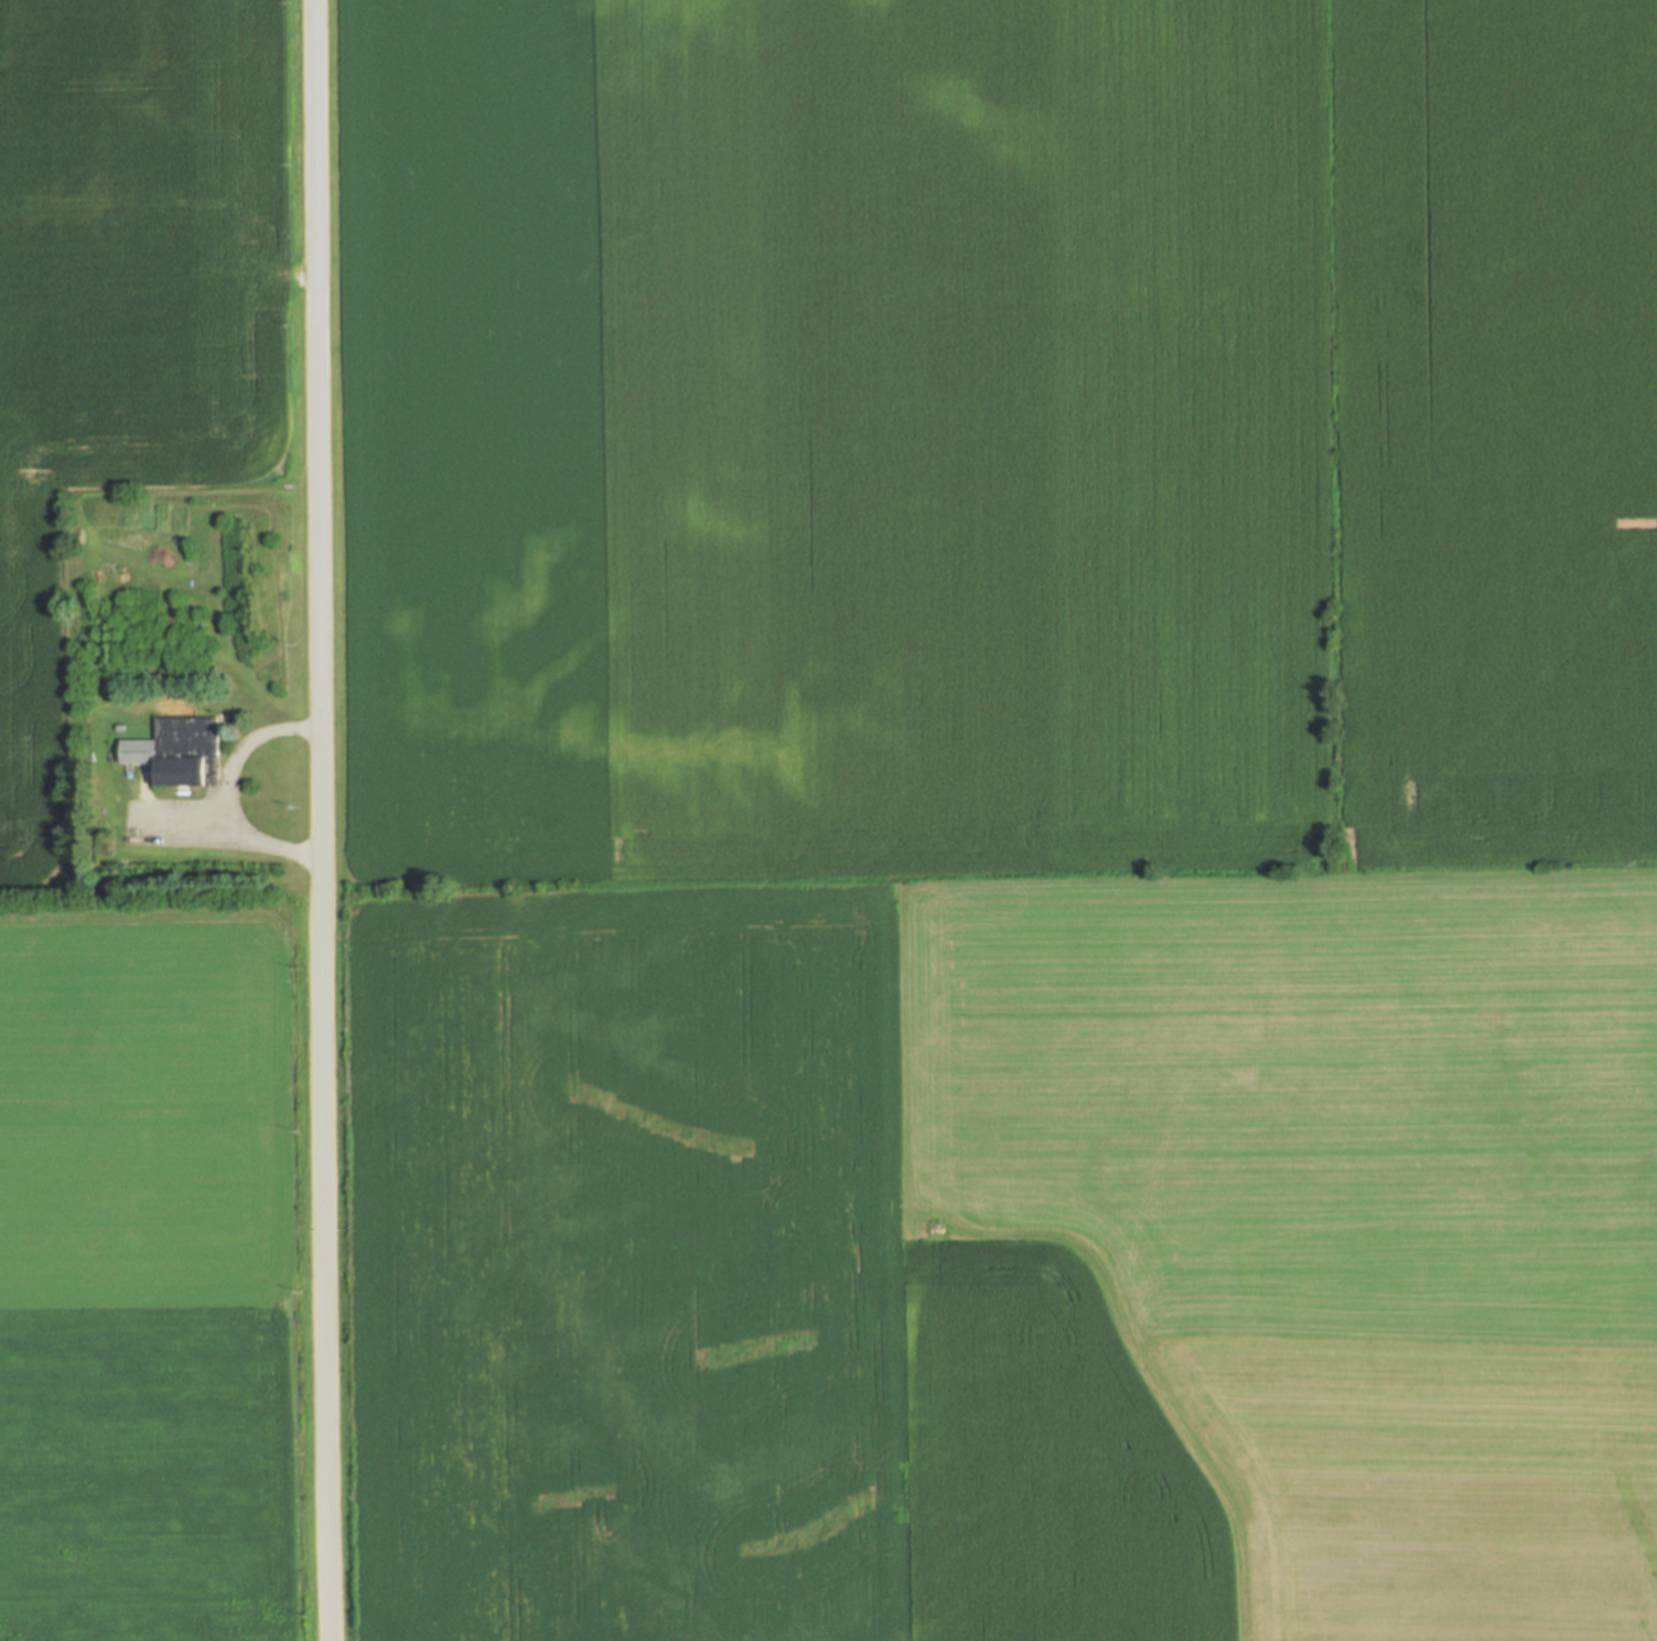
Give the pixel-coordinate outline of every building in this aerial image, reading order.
[(218,718),(155,718),(155,741),(120,741),(120,764),(154,764),(154,786),(218,786),(218,718)]
